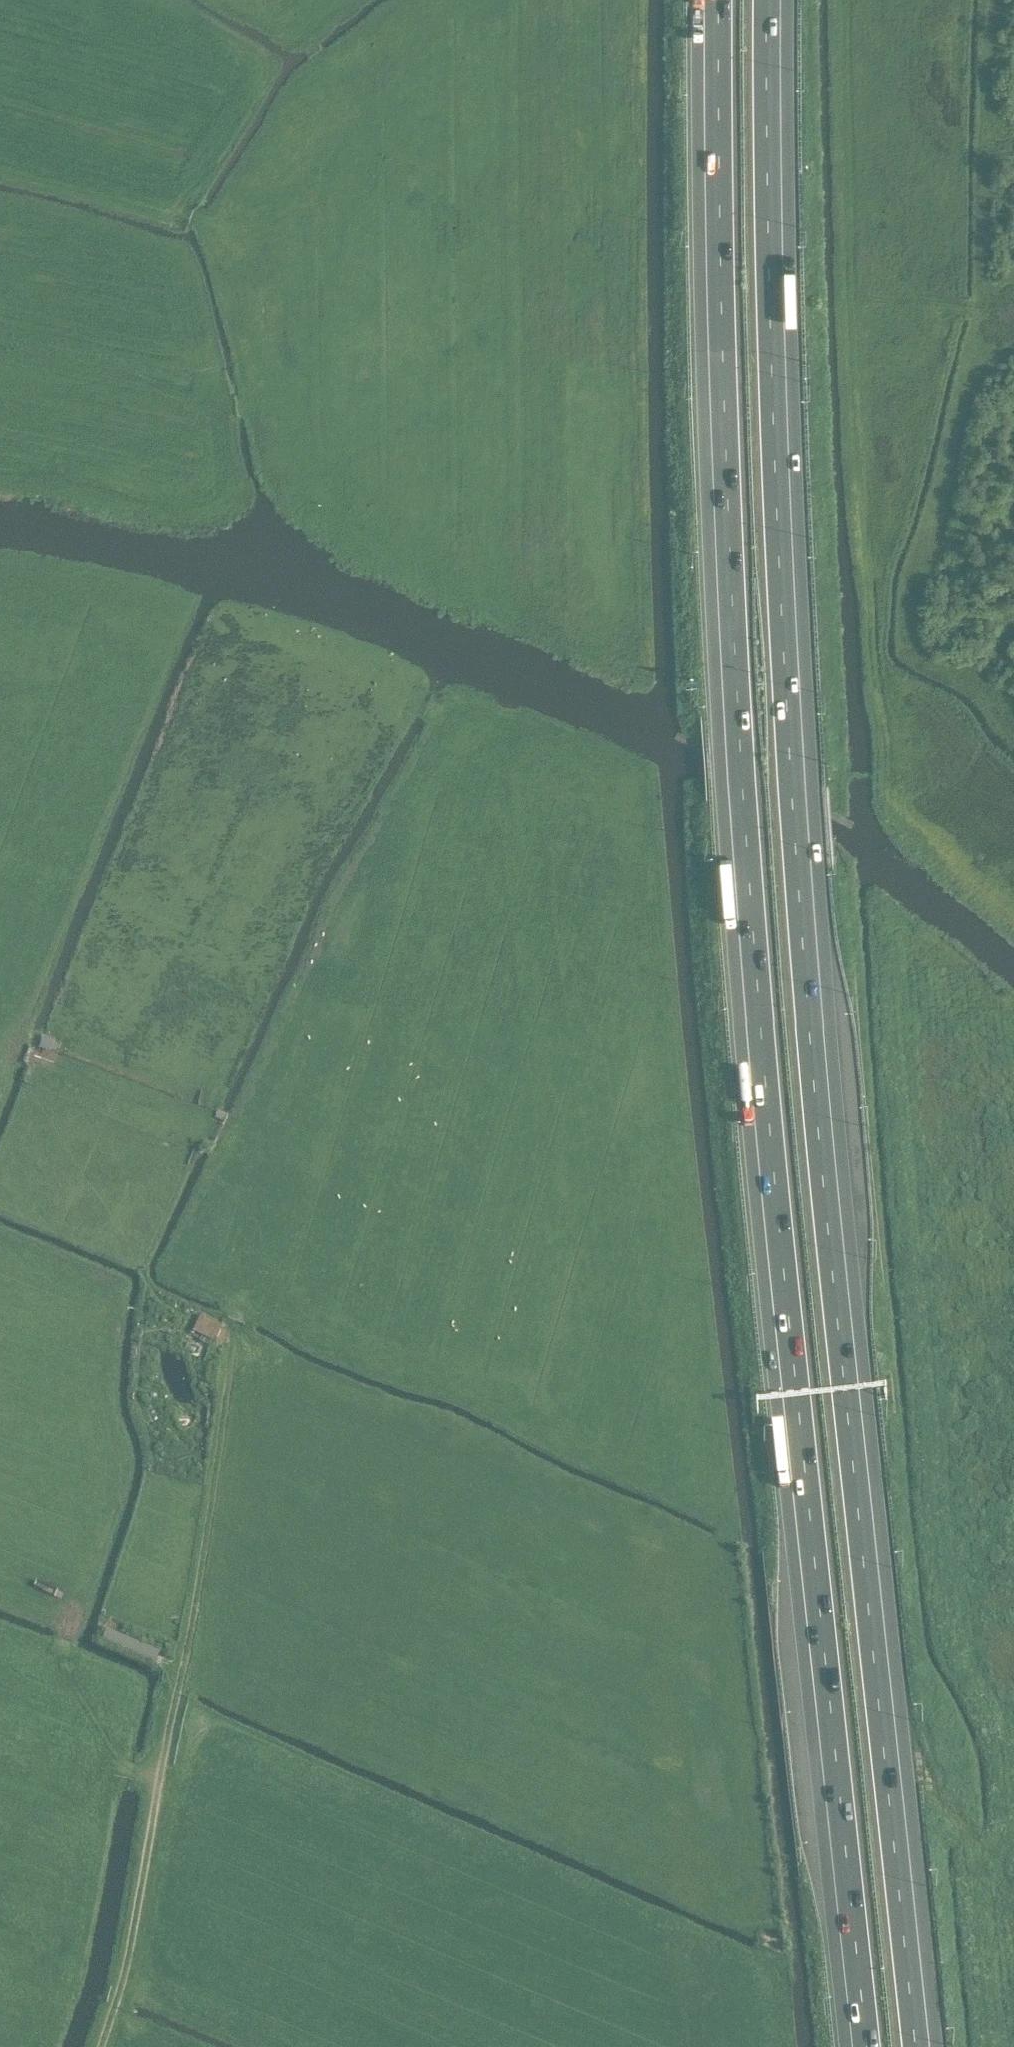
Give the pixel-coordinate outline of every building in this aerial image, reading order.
[(195,1327),(193,1332),(194,1332),(213,1341),(221,1324),(201,1315),(195,1327)]
